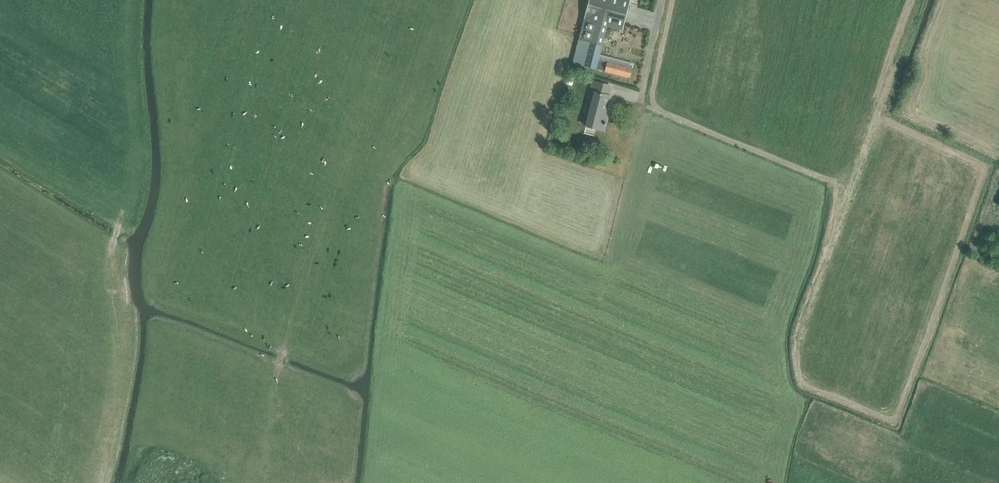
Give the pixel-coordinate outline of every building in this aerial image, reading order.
[(606,26),(622,30),(630,0),(588,0),(572,63),(590,68),(595,69),(602,46),(606,26)] [(595,69),(630,78),(632,68),(598,60),(595,69)] [(574,78),(568,76),(565,84),(571,86),(574,78)] [(604,119),(610,96),(607,95),(610,85),(591,81),(588,93),(591,93),(585,116),(587,117),(585,125),(604,131),(607,120),(604,119)]
